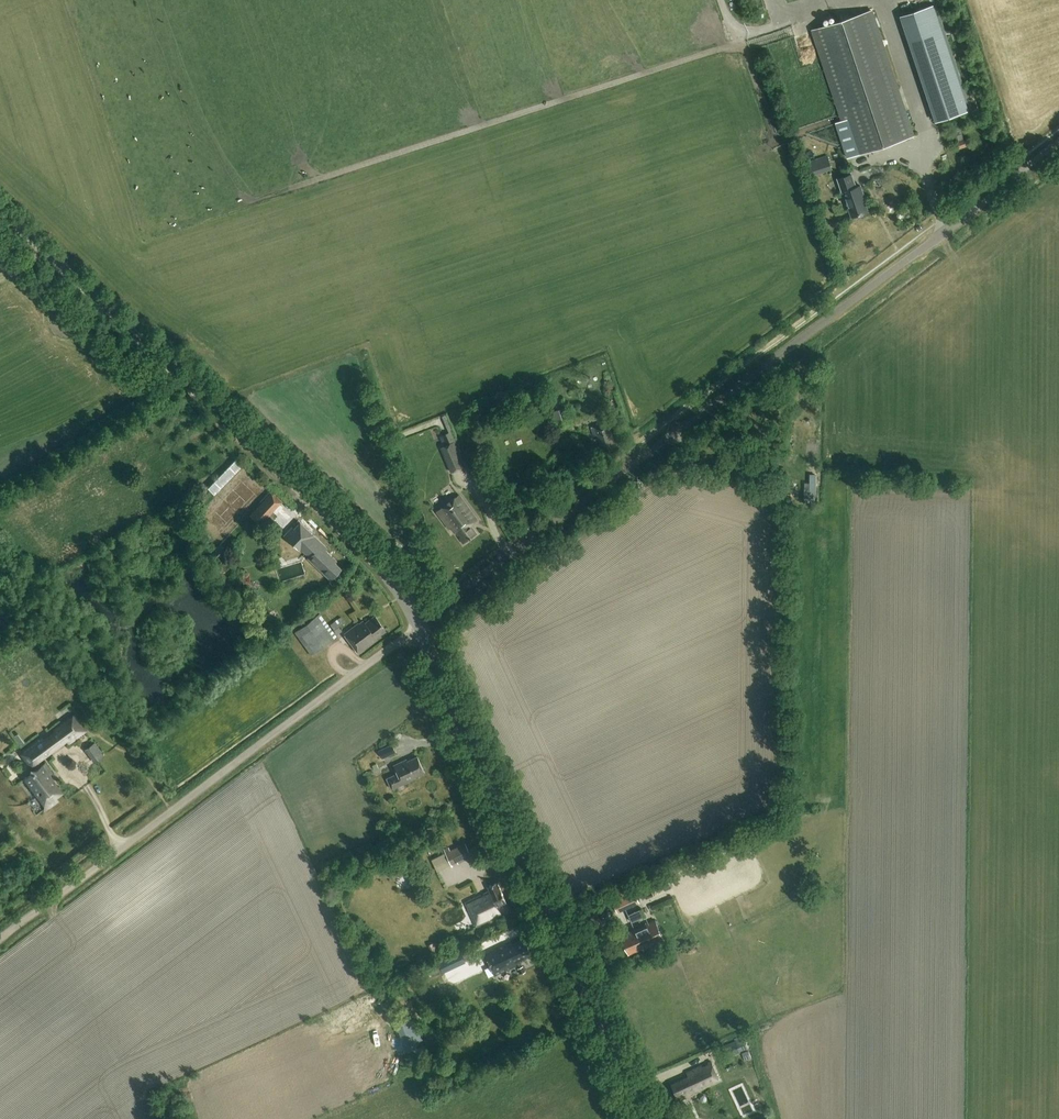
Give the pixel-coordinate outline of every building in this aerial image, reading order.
[(936,122),(968,111),(933,6),(901,16),(936,122)] [(854,155),(913,135),(872,11),(812,31),(854,155)] [(810,178),(832,170),(828,156),(806,163),(810,178)] [(843,193),(851,217),(868,212),(863,198),(864,198),(860,186),(856,188),(851,175),(837,179),(842,193),(843,193)] [(571,424),(570,419),(566,407),(552,412),(557,428),(571,424)] [(603,452),(619,447),(615,435),(614,435),(613,432),(613,431),(610,422),(591,428),(593,437),(598,435),(603,452)] [(467,466),(456,441),(440,448),(451,473),(467,466)] [(212,484),(219,491),(242,467),(235,461),(212,484)] [(271,493),(249,516),(260,526),(281,503),(271,493)] [(479,521),(460,495),(435,513),(448,530),(451,528),(463,544),(478,534),(472,526),(479,521)] [(298,522),(284,538),(303,555),(305,553),(310,557),(308,559),(332,581),(343,568),(336,562),(338,561),(327,550),(328,548),(298,522)] [(216,560),(225,550),(219,544),(210,555),(216,560)] [(295,633),(312,656),(337,637),(319,614),(295,633)] [(339,627),(345,623),(341,617),(330,625),(337,635),(342,632),(339,627)] [(375,617),(368,622),(367,619),(362,622),(362,621),(344,634),(360,655),(382,640),(379,636),(385,632),(375,617)] [(68,746),(88,731),(75,713),(53,730),(54,732),(43,740),(42,738),(19,755),(30,769),(34,767),(36,769),(27,776),(23,779),(43,807),(43,813),(59,802),(57,799),(63,794),(49,775),(52,773),(45,763),(40,766),(38,764),(66,744),(68,746)] [(85,748),(94,762),(105,754),(96,741),(85,748)] [(382,760),(397,754),(393,745),(378,751),(382,760)] [(425,773),(418,757),(408,762),(407,760),(395,765),(399,774),(387,779),(392,789),(416,778),(415,777),(425,773)] [(450,848),(444,850),(452,866),(472,857),(465,843),(451,850),(450,848)] [(507,902),(497,883),(487,887),(490,893),(488,894),(487,892),(466,903),(477,927),(502,916),(498,907),(507,902)] [(617,912),(638,903),(632,888),(611,898),(617,912)] [(628,915),(631,923),(645,916),(642,909),(628,915)] [(645,950),(664,941),(654,921),(635,930),(636,932),(622,938),(629,954),(643,948),(645,950)] [(521,961),(532,956),(524,939),(507,947),(505,945),(485,954),(496,976),(522,964),(521,961)] [(442,951),(438,941),(429,945),(434,955),(442,951)] [(470,947),(438,962),(443,972),(475,957),(470,947)] [(523,967),(517,969),(520,975),(525,972),(523,967)] [(415,1018),(396,1025),(406,1051),(425,1044),(415,1018)] [(739,1052),(735,1042),(719,1048),(723,1059),(739,1052)] [(695,1093),(720,1081),(711,1062),(687,1073),(689,1077),(672,1085),(679,1100),(695,1092),(695,1093)]
